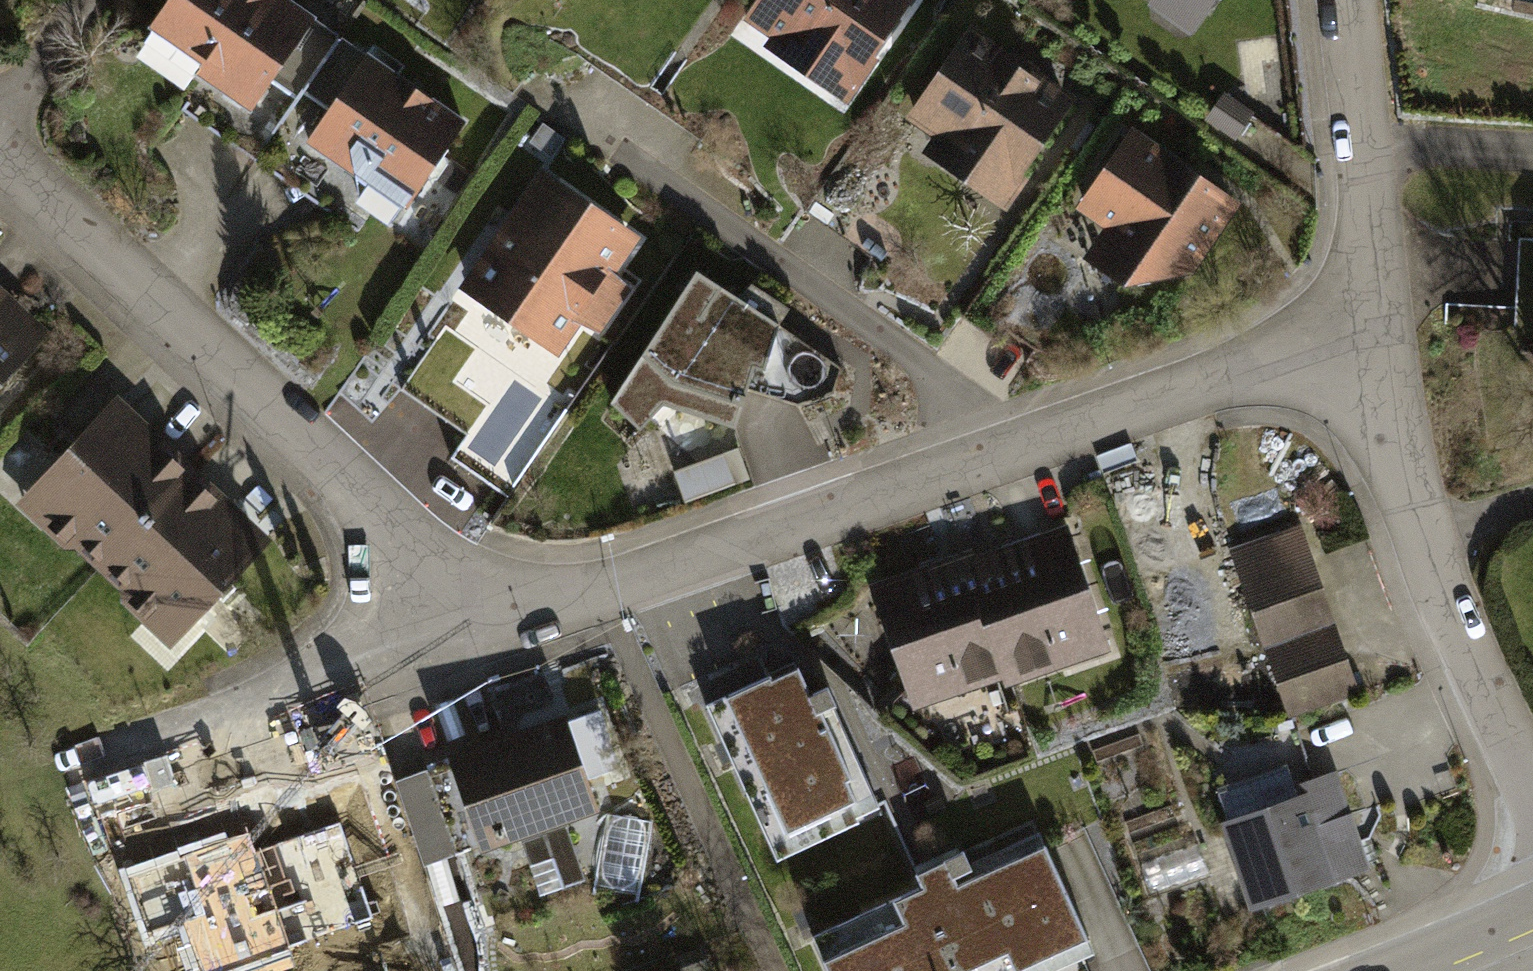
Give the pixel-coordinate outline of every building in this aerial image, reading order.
[(138,51),(243,123),(311,24),(277,0),(173,0),(138,51)] [(747,20),(852,92),(916,0),(760,0),(747,20)] [(1201,18),(1214,0),(1176,0),(1201,18)] [(977,28),(909,128),(1014,200),(1082,101),(977,28)] [(366,50),(298,149),(403,221),(472,122),(366,50)] [(1132,132),(1075,216),(1102,234),(1086,258),(1128,287),(1188,275),(1237,203),(1132,132)] [(542,178),(469,291),(559,349),(633,236),(542,178)] [(839,368),(699,276),(617,404),(641,425),(662,402),(734,425),(746,391),(800,404),(833,394),(839,368)] [(40,333),(0,295),(0,376),(40,333)] [(119,407),(29,502),(98,568),(189,474),(119,407)] [(189,474),(98,568),(169,635),(259,541),(189,474)] [(1232,551),(1264,640),(1331,616),(1300,527),(1232,551)] [(1064,529),(968,562),(1005,669),(1007,679),(1058,662),(1053,648),(1099,632),(1064,529)] [(1005,669),(968,562),(965,555),(884,583),(918,681),(955,669),(960,685),(1005,669)] [(1267,650),(1290,715),(1357,692),(1335,627),(1267,650)] [(808,696),(798,673),(773,684),(770,678),(706,706),(752,809),(771,801),(785,834),(851,806),(857,819),(881,809),(828,688),(808,696)] [(564,724),(428,771),(457,853),(593,805),(564,724)] [(1259,905),(1366,867),(1333,776),(1296,789),(1287,766),(1218,791),(1259,905)] [(1043,840),(816,935),(831,970),(1058,970),(1092,957),(1043,840)]
